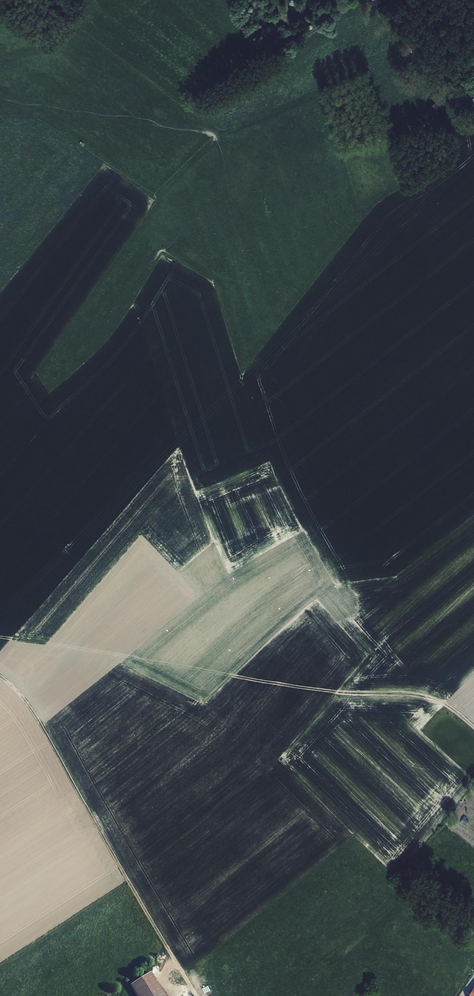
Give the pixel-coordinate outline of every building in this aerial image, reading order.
[(130,983),(138,995),(166,995),(150,970),(130,983)]
